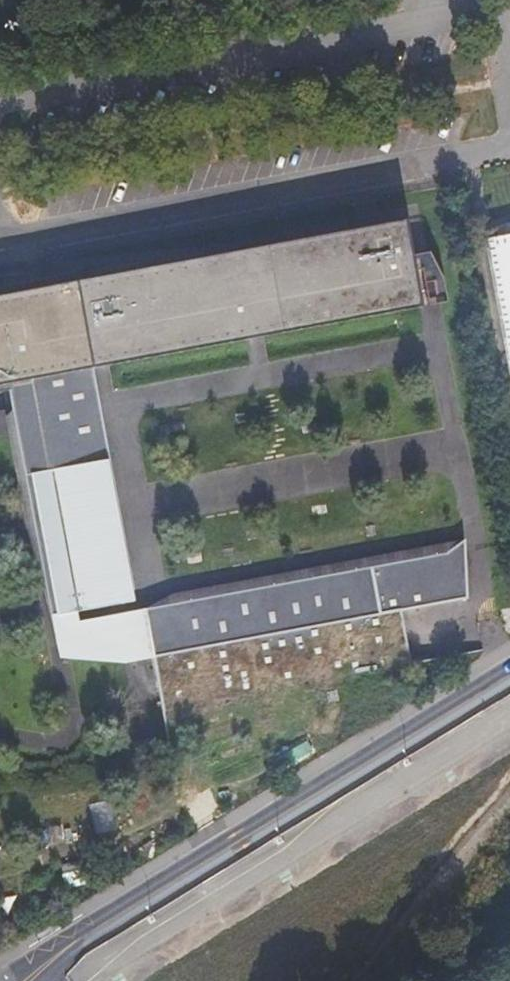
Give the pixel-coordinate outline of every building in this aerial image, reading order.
[(418,306),(402,226),(77,291),(93,371),(418,306)] [(491,238),(509,351),(509,234),(491,238)] [(429,252),(412,255),(415,272),(420,270),(427,306),(446,302),(442,277),(429,252)] [(93,371),(77,291),(0,300),(0,390),(93,371)] [(126,609),(93,371),(10,394),(41,626),(126,609)] [(154,665),(161,704),(411,662),(401,611),(467,599),(465,538),(445,552),(174,602),(172,593),(143,608),(154,665)] [(172,593),(174,602),(445,552),(465,538),(172,593)] [(143,608),(115,615),(123,662),(154,665),(143,608)] [(61,656),(123,662),(115,615),(56,626),(61,656)]
